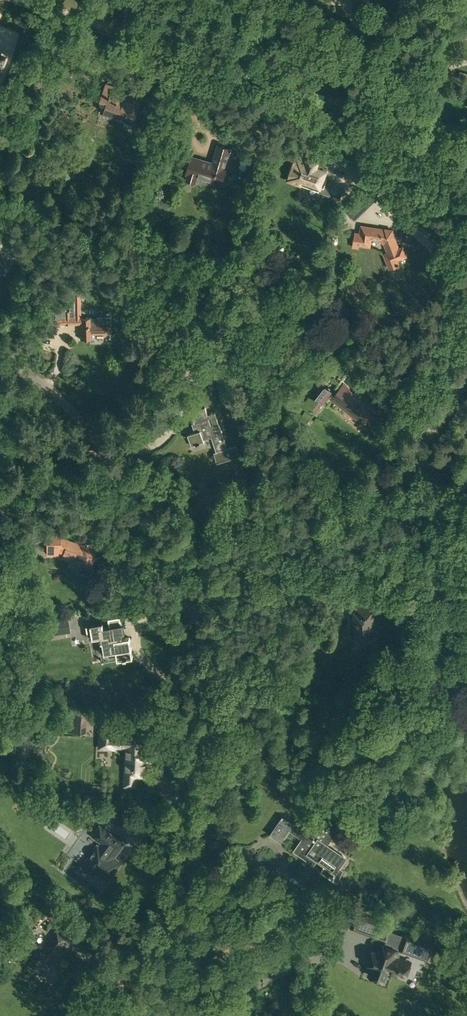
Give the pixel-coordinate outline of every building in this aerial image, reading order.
[(124,125),(131,127),(133,122),(134,122),(140,102),(122,96),(124,89),(106,83),(101,98),(108,101),(104,112),(126,119),(124,125)] [(143,110),(155,114),(159,100),(148,96),(143,110)] [(163,119),(169,121),(172,111),(167,109),(163,119)] [(197,177),(221,185),(227,166),(226,166),(231,148),(217,144),(212,162),(191,156),(186,174),(187,174),(186,179),(196,182),(197,177)] [(318,191),(330,195),(334,184),(329,182),(326,181),(327,179),(325,178),(328,169),(319,166),(318,167),(316,166),(318,160),(309,157),(308,159),(297,155),(288,179),(319,190),(318,191)] [(226,178),(236,180),(241,159),(231,157),(226,178)] [(335,198),(333,204),(340,206),(342,201),(335,198)] [(340,234),(342,224),(333,222),(330,232),(340,234)] [(394,234),(393,235),(388,231),(389,230),(362,226),(361,233),(355,232),(353,246),(359,247),(360,244),(368,245),(370,238),(380,240),(380,239),(382,239),(386,242),(388,248),(386,249),(387,253),(386,254),(386,255),(388,261),(389,261),(391,268),(401,265),(399,259),(407,256),(404,246),(399,248),(394,234)] [(1,274),(9,268),(0,257),(0,273),(1,274)] [(398,278),(401,284),(409,282),(406,275),(398,278)] [(110,324),(110,317),(80,318),(80,301),(70,301),(70,311),(64,311),(54,311),(54,324),(72,324),(80,323),(81,339),(92,339),(92,334),(111,333),(111,324),(110,324)] [(99,358),(101,352),(93,349),(91,355),(99,358)] [(361,413),(372,422),(379,412),(360,397),(363,393),(357,388),(354,392),(349,389),(350,388),(344,383),(335,393),(330,389),(331,387),(328,386),(328,387),(325,385),(315,398),(309,394),(306,398),(301,394),(296,400),(310,411),(312,408),(317,411),(329,396),(357,418),(361,413)] [(214,452),(217,462),(240,455),(237,445),(227,448),(216,412),(208,415),(206,407),(191,412),(194,423),(192,423),(195,431),(188,434),(192,446),(205,442),(204,439),(212,437),(212,439),(216,451),(214,452)] [(245,408),(239,414),(244,419),(250,413),(245,408)] [(22,530),(28,545),(44,539),(37,524),(22,530)] [(76,562),(91,567),(97,550),(103,540),(96,536),(90,546),(69,540),(69,541),(62,539),(62,534),(48,535),(48,553),(59,553),(59,549),(66,551),(65,554),(78,558),(76,562)] [(367,636),(367,641),(376,641),(380,637),(379,628),(373,628),(373,621),(374,621),(373,604),(355,605),(356,636),(367,636)] [(18,612),(19,620),(33,619),(33,612),(18,612)] [(44,618),(46,635),(70,631),(67,615),(44,618)] [(117,650),(118,659),(119,659),(133,656),(130,636),(123,638),(123,633),(125,632),(124,623),(121,623),(120,616),(108,618),(110,626),(104,627),(103,622),(87,625),(88,632),(92,631),(93,637),(101,636),(102,642),(100,642),(101,653),(117,650)] [(466,667),(466,664),(466,647),(453,645),(452,655),(459,656),(458,665),(466,667)] [(139,659),(132,661),(135,669),(142,667),(139,659)] [(124,786),(136,786),(136,776),(145,777),(145,767),(148,767),(149,766),(150,765),(151,765),(151,764),(152,763),(152,762),(152,761),(151,760),(151,759),(150,758),(148,757),(149,747),(146,747),(146,733),(128,732),(127,734),(115,734),(116,724),(101,723),(100,739),(100,738),(99,743),(108,744),(108,743),(116,744),(115,746),(123,747),(123,746),(130,747),(128,770),(125,769),(124,786)] [(384,759),(395,762),(398,751),(388,747),(384,759)] [(131,799),(142,798),(141,789),(131,789),(131,799)] [(332,878),(338,882),(344,869),(340,867),(338,866),(343,857),(327,846),(346,817),(335,809),(332,813),(324,808),(316,819),(318,820),(296,851),(312,862),(316,859),(324,865),(320,870),(332,878)] [(112,821),(121,824),(124,814),(115,811),(112,821)] [(269,834),(281,842),(294,824),(283,815),(269,834)] [(121,831),(131,835),(134,827),(124,823),(121,831)] [(99,868),(111,877),(121,862),(112,856),(116,852),(117,852),(123,843),(100,827),(94,836),(103,842),(100,847),(98,846),(83,866),(94,874),(99,868)] [(335,851),(346,858),(354,846),(343,839),(335,851)] [(372,984),(375,975),(411,988),(417,973),(384,962),(387,951),(437,966),(443,944),(375,926),(377,922),(327,908),(321,930),(371,944),(367,956),(363,955),(361,958),(357,956),(353,968),(357,969),(354,978),(372,984)] [(50,974),(56,978),(64,967),(57,962),(56,963),(50,958),(56,951),(57,953),(69,937),(58,929),(47,945),(49,947),(45,953),(42,951),(33,964),(33,966),(37,969),(40,968),(49,975),(50,974)] [(318,973),(307,979),(310,986),(321,980),(318,973)]
